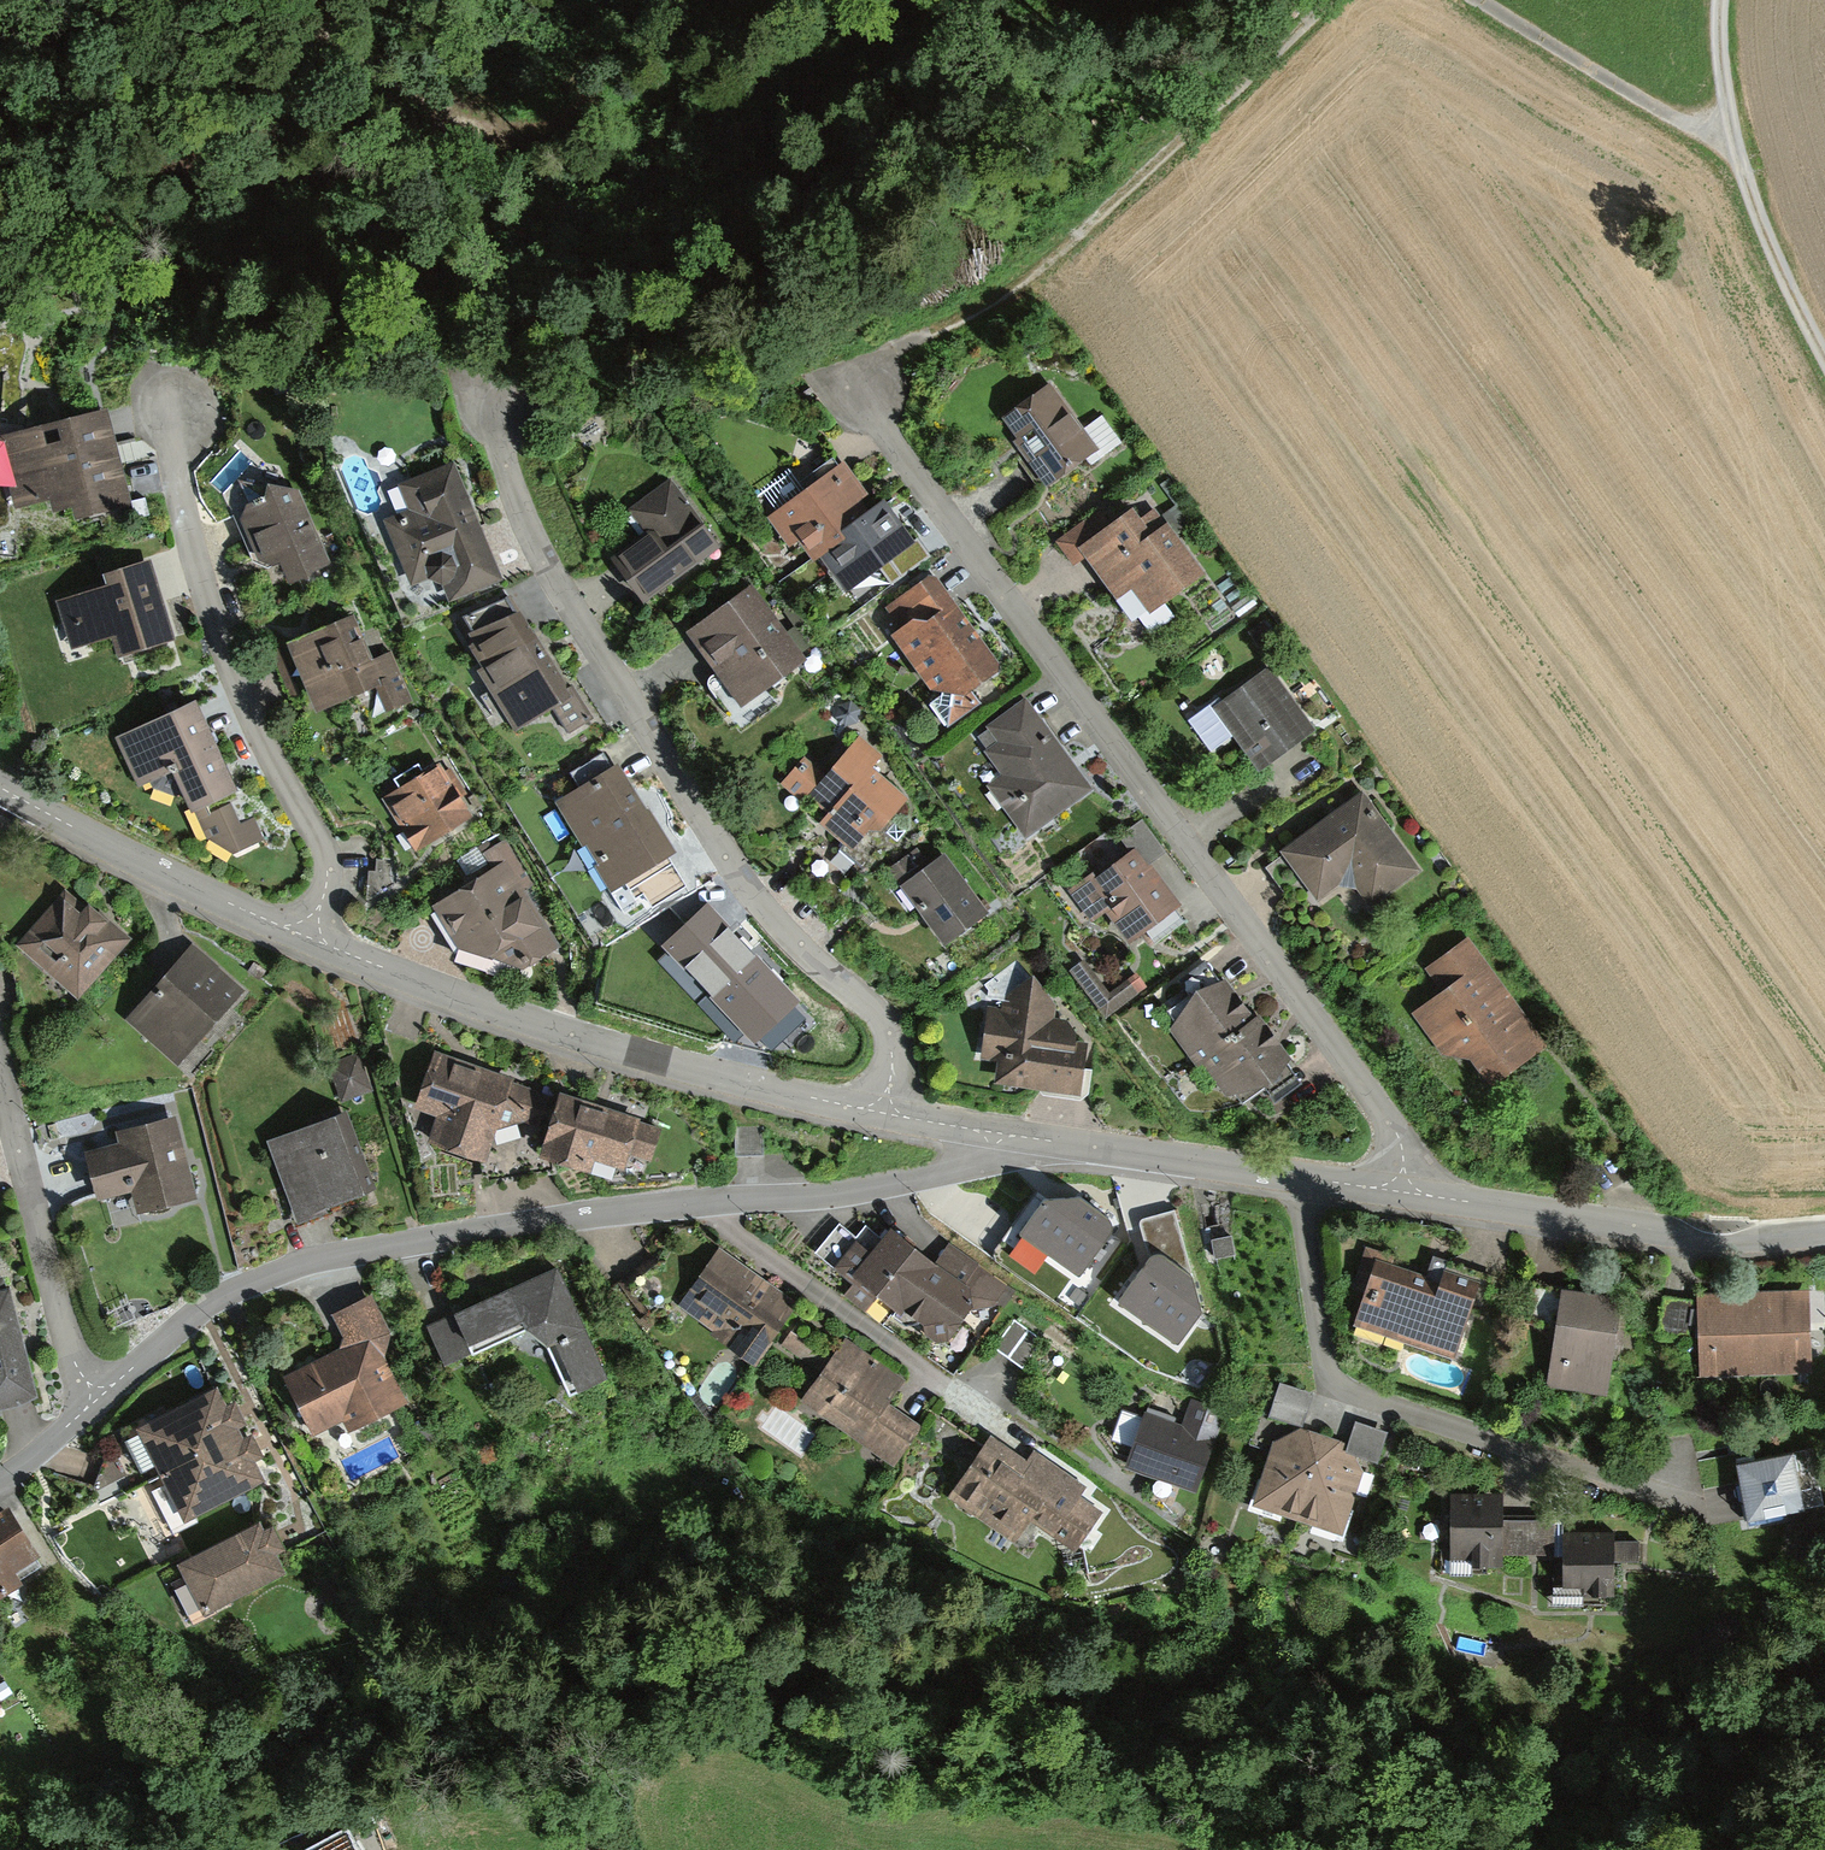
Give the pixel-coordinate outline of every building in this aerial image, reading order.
[(1098,451),(1052,386),(1004,420),(1018,441),(1015,443),(1046,488),(1098,451)] [(108,411),(0,439),(0,449),(16,509),(51,500),(55,515),(75,509),(79,522),(134,507),(119,451),(108,411)] [(846,593),(914,545),(901,527),(885,504),(876,511),(864,495),(844,467),(767,522),(789,552),(800,545),(816,568),(824,562),(846,593)] [(474,522),(453,469),(402,490),(414,519),(389,529),(412,587),(429,581),(443,586),(450,604),(499,584),(474,522)] [(704,560),(719,549),(670,482),(629,511),(647,536),(613,561),(643,603),(704,560)] [(264,503),(234,515),(254,564),(271,573),(280,569),(289,593),(309,585),(313,577),(331,569),(301,493),(268,491),(264,503)] [(1150,615),(1203,577),(1154,510),(1139,521),(1133,512),(1111,528),(1099,510),(1056,541),(1074,566),(1085,558),(1116,602),(1132,591),(1150,615)] [(161,596),(151,563),(101,579),(104,588),(55,603),(71,652),(115,639),(121,659),(175,642),(161,596)] [(976,633),(937,576),(889,610),(904,633),(892,641),(931,697),(941,697),(929,706),(948,730),(979,705),(972,695),(996,676),(999,667),(976,633)] [(743,706),(803,662),(753,594),(693,638),(726,684),(743,706)] [(543,646),(513,595),(458,628),(485,672),(480,675),(515,732),(551,710),(567,737),(590,723),(543,646)] [(287,648),(318,717),(377,691),(388,715),(415,703),(393,653),(375,660),(357,618),(295,644),(287,648)] [(1315,733),(1271,671),(1215,710),(1259,772),(1292,749),(1315,733)] [(1028,837),(1092,791),(1073,765),(1027,701),(987,730),(997,744),(987,751),(1006,777),(992,788),(1028,837)] [(240,795),(196,704),(164,718),(116,739),(139,790),(150,784),(154,792),(175,799),(181,812),(186,810),(190,820),(196,817),(207,841),(235,857),(268,841),(256,816),(242,822),(231,799),(240,795)] [(880,836),(907,801),(872,771),(884,757),(860,737),(826,776),(805,757),(779,787),(801,806),(808,798),(831,817),(828,820),(821,829),(851,855),(868,835),(880,836)] [(384,801),(415,853),(471,821),(453,791),(440,768),(384,801)] [(650,817),(622,770),(559,806),(611,894),(673,857),(650,817)] [(1421,873),(1363,793),(1278,855),(1316,907),(1339,889),(1358,893),(1370,910),(1421,873)] [(1126,947),(1182,907),(1151,864),(1165,854),(1142,822),(1117,839),(1129,856),(1096,879),(1092,874),(1067,892),(1092,927),(1105,917),(1126,947)] [(493,870),(433,907),(458,952),(521,974),(560,949),(543,921),(536,926),(515,892),(531,882),(506,841),(484,855),(493,870)] [(945,949),(989,917),(944,854),(928,866),(917,851),(889,871),(922,917),(945,949)] [(85,912),(65,894),(16,950),(78,1004),(132,941),(106,919),(104,921),(89,908),(85,912)] [(653,963),(721,1039),(742,1017),(764,1039),(795,1008),(740,953),(745,936),(708,895),(688,913),(697,923),(653,963)] [(1490,1090),(1546,1049),(1468,942),(1425,973),(1442,996),(1413,1017),(1443,1058),(1471,1065),(1490,1090)] [(131,1025),(177,1065),(239,993),(193,953),(131,1025)] [(1273,1095),(1292,1063),(1276,1042),(1258,1017),(1253,1020),(1236,997),(1225,982),(1222,984),(1207,963),(1179,983),(1193,1002),(1171,1031),(1197,1070),(1203,1066),(1226,1100),(1273,1095)] [(1106,1020),(1147,989),(1137,976),(1109,997),(1085,965),(1072,975),(1106,1020)] [(995,1087),(1083,1100),(1086,1061),(1075,1060),(1077,1046),(1053,1019),(1055,1007),(1034,978),(1005,999),(1003,1009),(986,1007),(978,1060),(999,1063),(995,1087)] [(330,1066),(344,1102),(372,1092),(358,1055),(330,1066)] [(495,1135),(525,1124),(537,1089),(467,1066),(433,1055),(414,1112),(438,1119),(429,1146),(485,1164),(495,1135)] [(601,1109),(537,1089),(525,1124),(548,1130),(537,1165),(592,1182),(597,1167),(625,1176),(631,1158),(652,1165),(663,1128),(601,1109)] [(186,1163),(175,1120),(115,1136),(119,1148),(86,1157),(98,1204),(131,1196),(137,1219),(197,1204),(186,1163)] [(759,1125),(736,1126),(737,1157),(760,1156),(759,1125)] [(270,1148),(297,1226),(362,1204),(336,1126),(270,1148)] [(1045,1187),(1020,1222),(1080,1265),(1116,1216),(1078,1189),(1045,1187)] [(840,1217),(815,1248),(852,1277),(842,1290),(952,1373),(1017,1290),(950,1240),(937,1255),(889,1219),(870,1241),(840,1217)] [(1117,1290),(1176,1335),(1200,1299),(1193,1269),(1155,1240),(1117,1290)] [(753,1360),(796,1300),(760,1274),(720,1245),(676,1305),(753,1360)] [(1353,1319),(1453,1352),(1469,1304),(1484,1308),(1496,1272),(1434,1252),(1424,1281),(1372,1264),(1353,1319)] [(518,1282),(429,1323),(445,1360),(529,1324),(546,1336),(571,1390),(606,1374),(556,1265),(518,1282)] [(39,1402),(25,1349),(10,1295),(7,1296),(3,1281),(0,1282),(0,1416),(2,1416),(21,1412),(39,1402)] [(1548,1380),(1606,1388),(1612,1346),(1620,1294),(1533,1281),(1528,1315),(1557,1320),(1548,1380)] [(338,1342),(284,1370),(313,1428),(343,1414),(349,1426),(408,1397),(385,1350),(392,1328),(371,1288),(331,1308),(342,1330),(338,1342)] [(1807,1288),(1697,1291),(1699,1369),(1809,1366),(1807,1288)] [(1691,1296),(1663,1294),(1659,1329),(1687,1332),(1691,1296)] [(1014,1319),(995,1346),(1023,1366),(1042,1339),(1014,1319)] [(804,1399),(889,1461),(917,1423),(885,1400),(901,1377),(848,1338),(804,1399)] [(1268,1411),(1302,1423),(1312,1392),(1279,1380),(1268,1411)] [(153,1485),(174,1527),(198,1515),(195,1509),(265,1476),(256,1458),(265,1454),(252,1427),(244,1431),(239,1422),(245,1419),(236,1399),(226,1404),(216,1383),(139,1420),(167,1478),(153,1485)] [(1146,1407),(1124,1462),(1146,1470),(1194,1489),(1225,1410),(1190,1396),(1181,1420),(1146,1407)] [(1346,1440),(1344,1447),(1354,1450),(1379,1459),(1390,1428),(1355,1416),(1346,1440)] [(1273,1435),(1251,1497),(1343,1527),(1363,1466),(1354,1450),(1344,1447),(1346,1440),(1300,1425),(1273,1435)] [(1026,1455),(991,1430),(948,1493),(1014,1538),(1029,1516),(1074,1547),(1101,1509),(1077,1493),(1084,1482),(1032,1446),(1026,1455)] [(1813,1445),(1736,1458),(1748,1525),(1789,1518),(1787,1509),(1823,1503),(1813,1445)] [(1506,1488),(1449,1488),(1449,1571),(1476,1571),(1476,1562),(1505,1562),(1505,1549),(1557,1549),(1556,1510),(1506,1511),(1506,1488)] [(0,1505),(0,1589),(22,1576),(13,1562),(37,1547),(8,1500),(0,1505)] [(260,1515),(179,1556),(186,1570),(172,1577),(194,1619),(218,1606),(215,1600),(285,1564),(278,1551),(287,1546),(274,1520),(265,1524),(260,1515)] [(1618,1528),(1564,1527),(1564,1544),(1564,1580),(1553,1580),(1553,1604),(1583,1604),(1583,1589),(1615,1589),(1615,1562),(1639,1562),(1639,1536),(1618,1536),(1618,1528)] [(315,1849),(357,1849),(347,1832),(315,1849)]
